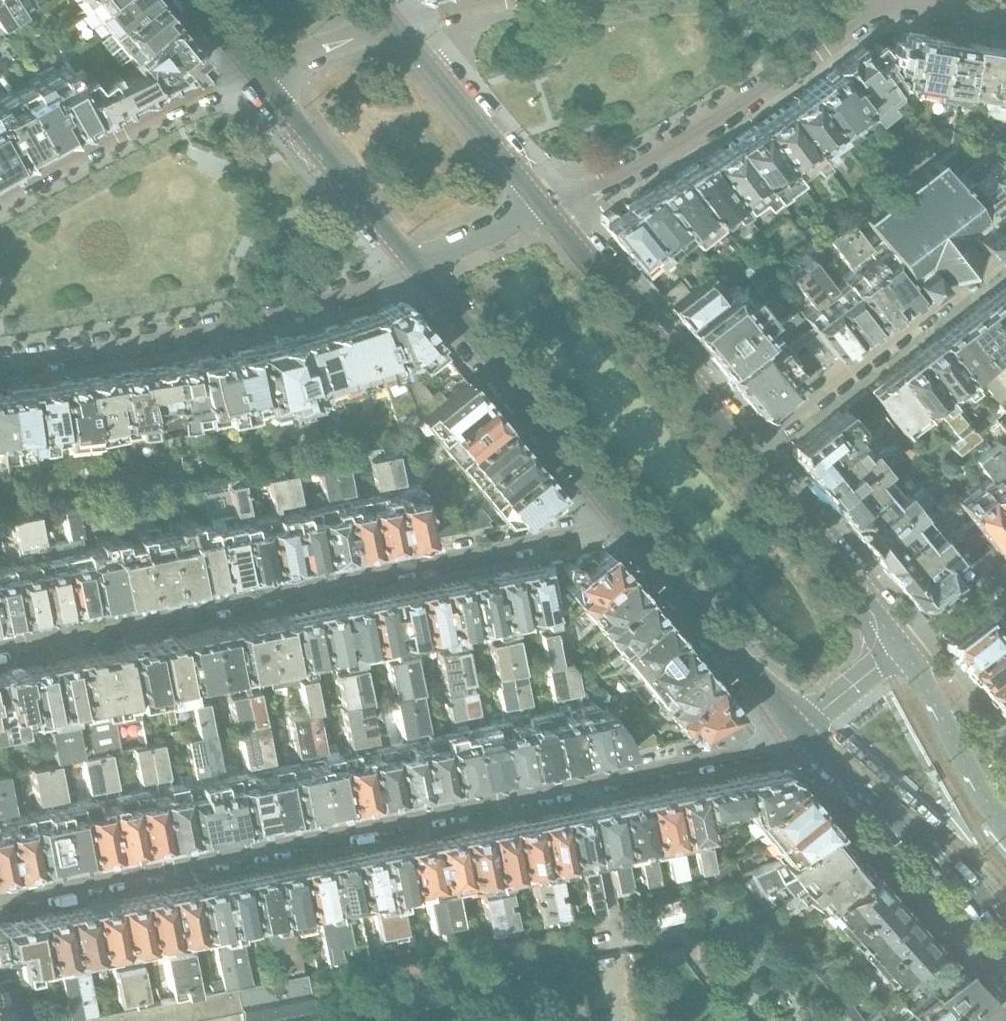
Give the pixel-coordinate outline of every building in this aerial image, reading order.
[(30,0),(0,0),(0,8),(9,21),(34,5),(30,0)] [(100,0),(81,0),(89,9),(100,0)] [(142,0),(100,0),(89,9),(106,30),(142,0)] [(166,17),(153,0),(142,0),(106,30),(125,52),(126,50),(166,17)] [(42,1),(35,7),(40,13),(47,8),(42,1)] [(9,21),(0,8),(0,27),(9,21)] [(198,55),(186,41),(175,28),(166,17),(126,50),(137,63),(151,87),(174,76),(174,75),(179,70),(185,71),(197,61),(198,55)] [(929,93),(938,40),(939,39),(902,33),(901,41),(892,40),(891,48),(885,47),(884,52),(883,51),(883,56),(889,57),(888,62),(889,67),(898,69),(897,81),(911,83),(910,92),(928,95),(929,93)] [(87,48),(81,40),(72,47),(78,55),(87,48)] [(929,93),(957,97),(965,44),(938,40),(929,93)] [(986,102),(994,48),(965,43),(965,44),(957,97),(986,102)] [(896,83),(893,74),(883,61),(885,59),(883,56),(883,51),(878,44),(867,52),(863,47),(849,59),(849,58),(834,69),(868,115),(869,117),(885,104),(880,98),(890,91),(890,88),(896,83)] [(994,48),(986,102),(1005,105),(1005,50),(994,48)] [(126,99),(151,87),(137,63),(112,75),(106,66),(89,81),(80,70),(69,76),(91,117),(91,118),(106,110),(106,109),(126,99)] [(91,117),(69,76),(64,67),(62,66),(37,80),(66,131),(82,122),(91,117)] [(868,115),(834,69),(834,70),(821,80),(820,80),(806,90),(838,136),(839,136),(845,137),(853,131),(854,125),(868,115)] [(66,131),(37,80),(35,76),(9,92),(39,145),(56,136),(66,131)] [(838,136),(806,90),(780,109),(779,110),(819,159),(828,152),(823,146),(838,136)] [(9,92),(0,96),(0,136),(14,160),(24,155),(24,154),(39,145),(9,92)] [(819,159),(779,110),(755,127),(789,171),(804,160),(808,166),(819,159)] [(789,171),(755,127),(754,126),(729,144),(768,194),(784,214),(789,209),(779,196),(778,197),(776,195),(775,195),(771,191),(777,187),(776,186),(792,175),(789,171)] [(0,136),(0,168),(14,160),(0,136)] [(933,152),(946,142),(922,138),(922,137),(913,136),(919,149),(933,152)] [(768,194),(729,144),(729,143),(703,160),(738,206),(753,195),(758,201),(768,194)] [(1005,220),(1005,203),(967,151),(962,145),(959,148),(958,147),(956,147),(937,161),(936,160),(876,205),(871,199),(879,193),(874,186),(852,203),(857,210),(862,216),(917,290),(933,278),(932,277),(947,266),(954,261),(961,255),(975,244),(976,244),(984,238),(991,233),(991,232),(1005,220)] [(914,150),(913,148),(912,147),(910,145),(907,146),(906,147),(905,148),(905,151),(906,153),(908,154),(911,154),(913,152),(914,150)] [(1000,150),(970,146),(967,151),(1005,203),(1005,158),(1000,150)] [(910,166),(906,160),(901,154),(892,161),(901,172),(910,166)] [(738,206),(703,160),(703,159),(694,165),(693,165),(676,175),(675,175),(716,225),(718,223),(722,224),(728,220),(728,216),(733,213),(740,208),(738,206)] [(716,225),(675,175),(667,181),(667,180),(650,190),(684,235),(688,240),(702,228),(707,234),(717,226),(716,225)] [(684,235),(650,190),(633,200),(632,199),(623,205),(625,209),(662,253),(684,235)] [(667,259),(662,253),(625,209),(618,213),(609,211),(602,216),(601,224),(611,236),(611,237),(621,249),(632,261),(637,267),(636,268),(640,272),(653,261),(658,266),(667,259)] [(917,290),(862,216),(861,217),(869,228),(859,236),(846,219),(834,228),(896,307),(917,290)] [(896,307),(834,228),(824,236),(850,271),(840,279),(844,283),(874,323),(896,307)] [(874,323),(844,283),(834,290),(811,259),(799,268),(854,339),(874,323)] [(753,272),(751,270),(748,266),(741,271),(746,277),(753,272)] [(854,339),(799,268),(788,277),(812,308),(801,316),(810,327),(814,333),(832,356),(854,339)] [(684,326),(724,293),(708,274),(690,287),(682,278),(659,296),(684,326)] [(993,292),(1005,309),(1005,283),(993,292)] [(702,348),(759,306),(768,298),(764,293),(754,301),(747,292),(741,297),(733,286),(724,293),(684,326),(702,348)] [(993,292),(974,308),(1005,350),(1005,309),(993,292)] [(431,339),(405,308),(393,304),(374,312),(396,363),(403,360),(412,356),(422,368),(441,352),(430,339),(431,339)] [(702,348),(720,370),(763,337),(769,332),(761,322),(768,317),(759,306),(702,348)] [(1005,350),(974,308),(953,324),(979,358),(980,358),(986,365),(1005,392),(1005,367),(998,356),(1005,350)] [(420,381),(403,360),(396,363),(374,312),(364,316),(363,316),(386,388),(401,434),(418,420),(417,419),(413,409),(431,395),(420,381)] [(789,331),(802,321),(795,313),(783,323),(789,331)] [(386,388),(363,316),(347,321),(354,344),(365,381),(369,393),(386,388)] [(365,381),(354,344),(347,321),(336,325),(319,330),(336,389),(354,384),(365,381)] [(973,363),(979,358),(953,324),(933,339),(967,381),(975,375),(1003,411),(1005,409),(1005,392),(986,365),(979,371),(973,363)] [(738,392),(790,353),(801,344),(814,333),(810,327),(785,346),(781,341),(772,348),(763,337),(720,370),(726,377),(726,378),(731,384),(732,384),(738,392)] [(336,389),(319,330),(301,335),(291,338),(313,414),(320,412),(315,396),(336,389)] [(832,356),(814,333),(801,344),(806,350),(816,364),(818,367),(820,365),(820,364),(830,356),(831,357),(832,356)] [(313,414),(291,338),(249,348),(250,348),(263,406),(265,415),(287,410),(286,405),(301,401),(306,416),(308,422),(314,420),(313,414)] [(991,413),(967,381),(933,339),(911,356),(944,400),(950,407),(972,436),(974,434),(968,426),(982,415),(985,418),(991,413)] [(263,406),(250,348),(221,354),(232,413),(263,406)] [(816,364),(806,350),(798,357),(808,370),(816,364)] [(762,409),(799,381),(789,370),(797,362),(790,353),(738,392),(744,400),(751,408),(753,409),(753,408),(760,409),(762,410),(762,409)] [(232,413),(221,354),(192,360),(203,419),(232,413)] [(938,405),(944,400),(911,356),(891,372),(925,416),(934,408),(956,438),(947,445),(952,451),(972,436),(950,407),(943,412),(938,405)] [(203,419),(192,360),(191,360),(191,361),(164,366),(173,424),(203,419)] [(173,424),(164,366),(163,366),(144,369),(136,371),(145,429),(149,428),(173,424)] [(145,429),(136,371),(136,370),(108,375),(108,376),(116,433),(145,429)] [(925,416),(891,372),(868,389),(879,404),(902,434),(925,416)] [(88,437),(116,433),(108,376),(99,377),(99,376),(81,379),(88,437)] [(88,437),(81,379),(80,379),(80,380),(52,383),(60,439),(60,442),(88,437)] [(435,441),(483,403),(466,381),(465,382),(444,398),(437,390),(431,395),(413,409),(417,419),(418,420),(435,441)] [(60,439),(52,383),(25,387),(33,442),(34,449),(46,448),(45,440),(60,439)] [(25,387),(25,388),(5,390),(5,391),(0,391),(0,432),(3,453),(4,453),(18,452),(17,444),(33,442),(25,387)] [(871,401),(864,393),(857,398),(864,407),(871,401)] [(453,462),(500,424),(483,403),(435,441),(453,462)] [(807,475),(854,438),(849,432),(855,427),(855,423),(843,409),(825,423),(824,422),(794,446),(792,458),(793,458),(799,465),(799,466),(803,471),(804,471),(807,475)] [(470,483),(517,445),(500,424),(453,462),(470,483)] [(826,498),(874,457),(866,447),(862,450),(854,440),(855,439),(854,438),(807,475),(808,476),(808,477),(820,491),(826,498)] [(998,441),(984,451),(1005,479),(1005,452),(998,441)] [(881,459),(892,450),(894,448),(891,444),(877,454),(881,459)] [(470,483),(487,503),(534,466),(517,445),(470,483)] [(903,452),(911,462),(920,456),(912,445),(903,452)] [(398,544),(387,495),(380,496),(378,485),(384,484),(377,447),(365,450),(373,492),(360,495),(371,549),(397,544),(398,544)] [(421,507),(417,487),(402,490),(394,453),(381,456),(379,447),(377,447),(384,484),(389,483),(390,488),(394,487),(395,492),(386,494),(387,495),(398,544),(428,539),(421,507)] [(984,451),(973,460),(988,480),(979,487),(1005,521),(1005,479),(984,451)] [(371,549),(360,495),(349,497),(340,454),(325,457),(333,493),(342,491),(344,502),(336,504),(347,554),(371,549)] [(347,554),(336,504),(328,505),(326,494),(333,493),(325,457),(312,459),(321,502),(309,504),(321,559),(347,555),(347,554)] [(887,481),(879,471),(883,468),(874,457),(826,498),(831,504),(842,518),(887,481)] [(321,559),(309,504),(298,507),(289,464),(275,466),(284,509),(295,564),(321,559)] [(295,564),(284,509),(275,466),(261,469),(271,514),(260,516),(270,569),(270,570),(286,567),(286,566),(295,564)] [(563,501),(557,493),(555,491),(534,466),(487,503),(504,523),(506,523),(518,521),(520,521),(520,520),(543,501),(549,512),(550,512),(556,513),(563,507),(562,507),(563,501)] [(195,479),(192,467),(183,469),(186,481),(195,479)] [(185,485),(185,482),(183,474),(155,480),(157,491),(185,485)] [(270,569),(260,516),(248,519),(238,474),(225,478),(227,489),(232,513),(234,520),(244,575),(270,569)] [(860,541),(924,490),(921,486),(911,495),(913,498),(910,500),(906,495),(901,490),(897,493),(887,481),(842,518),(854,533),(860,541)] [(979,487),(977,484),(955,500),(969,519),(957,529),(960,533),(973,523),(976,527),(968,533),(978,547),(986,540),(991,546),(1005,535),(1005,521),(979,487)] [(244,575),(234,520),(232,513),(227,489),(203,494),(203,491),(199,492),(206,525),(217,580),(228,578),(244,575)] [(878,562),(927,523),(917,512),(918,511),(913,504),(926,492),(924,490),(860,541),(867,549),(878,562)] [(82,506),(81,501),(80,496),(69,497),(71,508),(74,507),(82,506)] [(71,508),(69,497),(57,499),(58,510),(71,508)] [(428,539),(478,529),(490,526),(486,521),(490,520),(481,508),(457,528),(437,503),(421,507),(428,539)] [(89,589),(82,551),(79,542),(79,539),(88,537),(85,520),(84,518),(76,519),(74,507),(71,508),(58,510),(64,541),(53,544),(62,589),(67,610),(93,605),(89,589)] [(62,589),(53,544),(41,546),(35,514),(21,517),(36,589),(42,615),(67,610),(62,589)] [(36,589),(21,517),(8,519),(17,564),(7,566),(18,620),(42,615),(36,589)] [(217,580),(206,525),(194,528),(193,521),(181,523),(193,585),(217,580)] [(193,585),(181,523),(169,526),(173,543),(158,546),(166,590),(193,585)] [(896,583),(945,545),(949,542),(952,545),(962,537),(959,534),(960,533),(957,529),(942,541),(927,523),(878,562),(896,583)] [(166,590),(158,546),(145,549),(141,531),(129,533),(133,551),(141,595),(166,590)] [(141,595),(133,551),(120,554),(117,536),(106,538),(118,600),(141,595)] [(118,600),(106,538),(92,541),(93,548),(82,551),(89,589),(93,605),(118,600)] [(951,577),(963,567),(945,545),(896,583),(895,584),(908,599),(908,600),(920,601),(925,598),(933,592),(932,592),(939,586),(939,587),(947,581),(951,577)] [(581,609),(623,574),(605,553),(595,562),(589,555),(579,557),(575,565),(565,565),(564,574),(570,581),(563,587),(581,609)] [(563,625),(560,610),(557,589),(550,563),(539,566),(553,633),(563,625)] [(7,566),(0,567),(0,623),(18,620),(7,566)] [(553,633),(539,566),(513,571),(524,625),(535,623),(544,666),(557,663),(559,663),(555,643),(553,633)] [(524,625),(513,571),(487,576),(489,589),(507,674),(519,671),(511,627),(524,625)] [(599,631),(641,597),(642,596),(624,574),(623,574),(581,609),(599,631)] [(507,674),(489,589),(487,576),(463,581),(474,635),(486,633),(494,676),(503,675),(507,674)] [(474,635),(463,581),(438,587),(457,684),(471,681),(462,638),(474,635)] [(457,684),(438,587),(437,587),(437,586),(412,591),(423,645),(434,643),(442,687),(457,684)] [(423,645),(412,591),(387,596),(406,694),(419,692),(420,692),(411,647),(423,645)] [(406,694),(387,596),(361,601),(372,655),(383,652),(392,696),(404,694),(406,694)] [(616,653),(660,618),(659,617),(659,618),(641,597),(599,631),(616,653)] [(359,657),(372,655),(361,601),(336,607),(353,704),(368,701),(359,657)] [(353,704),(336,607),(336,606),(311,611),(321,665),(332,663),(340,706),(353,704)] [(962,665),(1005,629),(989,608),(989,609),(952,637),(951,638),(950,640),(949,640),(948,648),(949,648),(951,650),(950,651),(956,657),(962,664),(961,664),(962,665)] [(321,665),(311,611),(309,611),(309,612),(284,617),(284,616),(274,619),(278,642),(289,640),(297,683),(303,714),(318,711),(310,667),(321,665)] [(694,661),(677,640),(660,618),(616,653),(607,660),(642,703),(652,696),(694,661)] [(297,683),(289,640),(278,642),(274,619),(257,622),(267,676),(269,686),(270,688),(297,683)] [(267,676),(257,622),(229,627),(249,725),(263,722),(254,678),(267,676)] [(249,725),(229,627),(202,633),(213,687),(225,684),(233,728),(235,727),(249,725)] [(1005,662),(1005,629),(962,665),(967,671),(972,678),(973,678),(978,685),(979,684),(1005,662)] [(213,687),(202,633),(175,638),(186,692),(196,690),(198,697),(188,699),(195,735),(197,735),(211,732),(205,700),(204,700),(202,689),(213,687)] [(564,636),(555,644),(563,653),(572,646),(564,636)] [(186,692),(175,638),(150,643),(160,697),(186,692)] [(160,697),(150,643),(125,648),(135,702),(160,697)] [(144,745),(135,702),(125,648),(72,658),(86,727),(91,755),(94,755),(107,752),(131,748),(144,745)] [(86,727),(72,658),(46,663),(65,758),(79,755),(74,730),(86,727)] [(605,756),(596,710),(593,702),(581,704),(573,669),(566,661),(559,663),(557,663),(578,761),(600,756),(603,756),(605,756)] [(670,717),(712,684),(713,683),(694,661),(652,696),(653,697),(653,701),(658,706),(662,707),(670,717)] [(1005,697),(1005,662),(979,684),(984,691),(994,703),(993,704),(994,704),(995,706),(1005,697)] [(65,758),(46,663),(22,668),(32,724),(33,725),(45,722),(53,760),(65,758)] [(578,761),(557,663),(544,666),(552,709),(539,712),(550,767),(552,767),(552,766),(578,761)] [(22,668),(0,673),(0,681),(4,704),(0,705),(0,734),(21,730),(20,726),(32,724),(22,668)] [(550,767),(539,712),(528,714),(519,671),(507,674),(525,772),(550,767)] [(525,772),(507,674),(503,675),(504,682),(495,684),(502,720),(489,722),(500,776),(500,777),(525,772)] [(500,776),(489,722),(479,724),(471,681),(457,684),(475,781),(500,776)] [(475,781),(457,684),(442,687),(451,729),(438,732),(449,786),(475,781)] [(737,713),(712,684),(670,717),(688,739),(728,731),(740,721),(739,716),(737,713)] [(449,786),(438,732),(427,734),(419,692),(406,694),(404,694),(423,792),(449,786)] [(423,792),(404,694),(392,696),(391,696),(400,741),(386,743),(396,797),(407,795),(414,794),(423,792)] [(995,706),(1005,718),(1005,697),(995,706)] [(396,797),(386,743),(375,745),(367,703),(368,702),(368,701),(353,704),(371,802),(381,800),(388,799),(396,797)] [(371,802),(353,704),(340,706),(339,707),(347,751),(335,753),(336,754),(346,808),(346,807),(371,802)] [(346,808),(336,754),(323,756),(316,717),(323,716),(324,720),(329,719),(327,709),(318,711),(303,714),(302,715),(320,813),(346,808)] [(628,751),(617,723),(606,709),(596,710),(605,756),(628,751)] [(302,715),(276,720),(285,764),(295,818),(320,813),(302,715)] [(295,818),(285,764),(271,766),(263,722),(249,725),(268,823),(295,818)] [(659,733),(668,726),(665,722),(656,730),(659,733)] [(268,823),(249,725),(235,727),(244,771),(232,773),(243,828),(268,823)] [(170,740),(167,728),(159,729),(161,742),(170,740)] [(243,828),(232,773),(231,774),(229,763),(218,765),(211,732),(197,735),(216,833),(243,828)] [(660,745),(651,733),(647,736),(654,746),(660,745)] [(216,833),(197,735),(195,735),(183,738),(190,774),(178,776),(179,782),(189,839),(216,833)] [(654,746),(647,736),(643,739),(649,747),(654,746)] [(649,747),(643,739),(636,745),(639,749),(649,747)] [(189,839),(179,782),(167,785),(159,742),(145,744),(164,844),(189,839)] [(145,744),(144,745),(131,748),(139,790),(128,792),(139,849),(164,844),(145,744)] [(139,849),(128,792),(115,795),(107,752),(94,755),(113,854),(139,849)] [(94,755),(91,755),(80,758),(88,800),(77,802),(87,859),(113,854),(94,755)] [(87,859),(77,802),(66,804),(58,763),(43,766),(61,864),(87,859)] [(61,864),(43,766),(29,769),(37,811),(25,814),(35,869),(61,864)] [(749,819),(794,783),(795,783),(787,773),(778,770),(762,773),(737,778),(739,802),(737,804),(749,819)] [(25,814),(12,816),(4,773),(0,774),(0,819),(10,874),(18,872),(35,869),(25,814)] [(739,802),(737,778),(695,787),(703,825),(712,823),(710,810),(718,809),(719,812),(724,811),(723,807),(737,804),(739,802)] [(767,842),(813,806),(807,798),(801,790),(800,790),(794,783),(749,819),(767,842)] [(712,869),(703,825),(695,787),(663,793),(674,848),(678,847),(691,845),(697,872),(712,869)] [(674,848),(663,793),(634,799),(646,853),(650,852),(664,850),(669,877),(683,874),(678,847),(674,848)] [(646,853),(634,799),(609,804),(620,859),(623,859),(635,856),(640,883),(656,880),(650,852),(646,853)] [(620,859),(609,804),(587,808),(587,809),(584,810),(593,855),(594,855),(594,856),(593,856),(595,863),(608,861),(614,889),(628,886),(623,859),(620,859)] [(805,847),(829,832),(832,830),(832,829),(826,821),(826,820),(819,813),(813,806),(767,842),(781,859),(786,857),(805,847)] [(595,863),(593,856),(594,856),(594,855),(593,855),(584,810),(587,809),(587,808),(558,814),(569,870),(579,868),(583,875),(591,917),(605,914),(595,863)] [(569,870),(558,814),(542,818),(533,820),(553,924),(565,922),(563,915),(564,914),(556,872),(569,870)] [(0,819),(0,876),(10,874),(0,819)] [(553,924),(533,820),(524,821),(523,821),(507,825),(506,825),(518,880),(529,878),(531,882),(538,920),(540,919),(541,927),(553,924)] [(518,880),(506,825),(491,828),(481,830),(502,934),(514,932),(513,924),(514,924),(506,883),(518,880)] [(502,934),(481,830),(456,834),(456,835),(467,887),(467,889),(479,886),(487,929),(489,929),(490,937),(502,934)] [(801,889),(846,852),(845,851),(846,848),(845,845),(844,842),(842,841),(839,840),(836,840),(835,839),(834,838),(834,839),(829,832),(805,847),(786,857),(781,859),(752,873),(761,884),(776,872),(781,877),(787,872),(801,889)] [(467,887),(456,835),(440,838),(428,840),(446,927),(461,924),(454,890),(467,887)] [(446,927),(428,840),(416,843),(401,846),(412,899),(424,897),(431,930),(446,927)] [(412,899),(401,846),(376,851),(392,941),(393,941),(396,955),(408,952),(406,939),(398,902),(412,899)] [(392,941),(376,851),(348,856),(358,909),(372,907),(379,944),(392,941)] [(820,907),(866,869),(857,858),(856,858),(855,857),(854,857),(851,859),(846,853),(846,852),(801,889),(778,907),(782,912),(799,899),(801,903),(805,900),(818,909),(820,907)] [(741,878),(733,860),(732,861),(728,853),(714,861),(716,870),(712,872),(715,888),(741,878)] [(346,912),(358,909),(348,856),(322,861),(332,914),(338,913),(339,920),(333,922),(342,966),(355,964),(354,957),(355,957),(346,912)] [(328,923),(326,915),(332,914),(322,861),(295,867),(305,919),(318,917),(327,963),(329,962),(330,969),(342,966),(333,922),(328,923)] [(291,922),(305,919),(295,867),(268,872),(288,976),(302,974),(291,922)] [(854,945),(899,906),(880,884),(866,869),(820,907),(854,945)] [(288,976),(268,872),(242,877),(253,931),(264,929),(274,979),(288,976)] [(242,877),(216,883),(236,987),(250,984),(240,933),(253,931),(242,877)] [(221,981),(209,983),(211,992),(223,990),(236,987),(216,883),(190,888),(201,941),(213,939),(221,981)] [(190,888),(189,888),(163,893),(172,938),(175,953),(184,997),(197,994),(195,984),(196,984),(189,944),(201,941),(190,888)] [(167,954),(164,940),(172,938),(163,893),(139,898),(150,952),(162,950),(169,990),(171,990),(173,1000),(184,997),(175,953),(167,954)] [(138,954),(150,952),(139,898),(112,903),(123,956),(132,954),(134,964),(125,965),(134,1007),(146,1005),(144,998),(146,997),(138,954)] [(685,913),(679,900),(633,910),(636,924),(685,913)] [(114,957),(123,956),(112,903),(87,908),(98,962),(110,960),(118,1002),(119,1002),(121,1010),(134,1007),(125,965),(116,967),(114,957)] [(885,981),(931,942),(899,906),(854,945),(885,981)] [(86,964),(98,962),(87,908),(79,910),(79,909),(71,911),(62,913),(72,967),(81,965),(82,973),(74,975),(82,1018),(96,1015),(88,972),(87,972),(86,964)] [(72,967),(62,913),(52,915),(44,916),(36,918),(46,972),(59,969),(68,1017),(69,1020),(82,1018),(74,975),(66,976),(64,969),(72,967)] [(36,918),(35,918),(33,918),(21,921),(19,921),(10,923),(8,923),(8,924),(0,925),(0,953),(14,950),(19,976),(46,972),(36,918)] [(756,941),(749,931),(747,928),(739,933),(746,945),(756,941)] [(463,943),(462,936),(448,939),(449,945),(463,943)] [(771,962),(765,954),(756,941),(732,956),(750,979),(771,962)] [(959,965),(958,965),(938,943),(935,946),(924,954),(946,978),(928,991),(929,993),(952,1020),(982,1020),(994,1012),(995,1006),(959,965)] [(683,962),(680,948),(652,954),(655,968),(683,962)] [(0,953),(0,980),(7,978),(19,976),(14,950),(0,953)] [(840,966),(850,957),(845,952),(836,961),(840,966)] [(920,977),(912,966),(903,974),(910,984),(920,977)] [(876,1011),(863,1020),(825,970),(817,977),(849,1020),(883,1020),(876,1011)] [(546,983),(556,1020),(585,1020),(582,1011),(577,990),(575,982),(589,979),(587,972),(546,983)] [(304,974),(302,974),(288,976),(274,979),(250,984),(236,987),(223,990),(211,992),(197,994),(184,997),(173,1000),(146,1005),(134,1007),(121,1010),(96,1015),(82,1018),(69,1020),(65,1020),(185,1020),(239,1010),(240,1015),(241,1020),(313,1020),(304,974)] [(7,978),(0,980),(0,1006),(3,1005),(12,1004),(7,978)] [(929,993),(907,1009),(909,1012),(916,1020),(952,1020),(929,993)] [(54,1014),(56,1020),(65,1020),(69,1020),(68,1017),(65,1017),(60,1012),(54,1014)] [(909,1012),(898,1020),(916,1020),(909,1012)]
